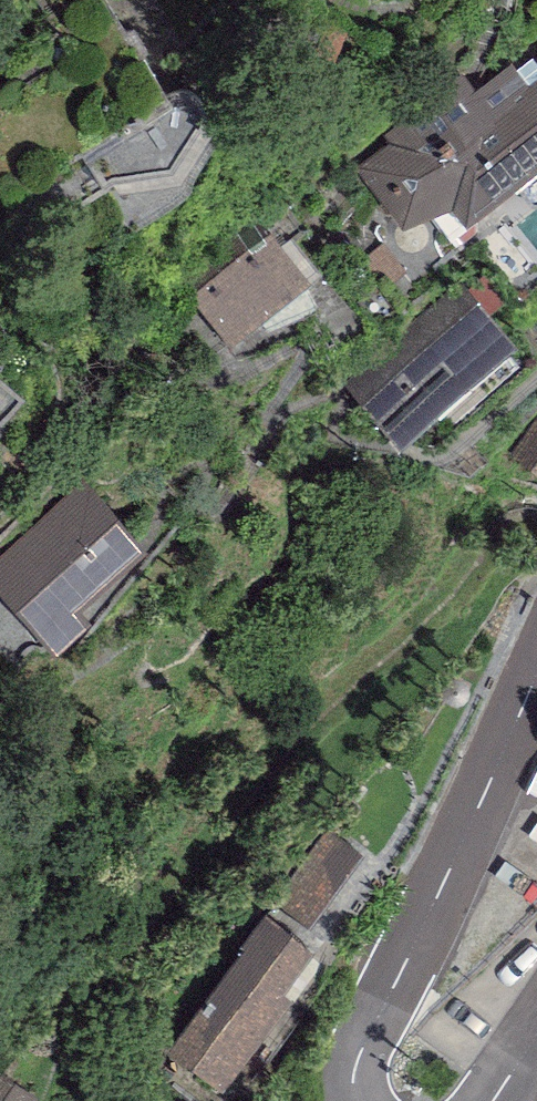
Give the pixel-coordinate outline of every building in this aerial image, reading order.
[(382,134),(390,144),(355,167),(403,232),(452,210),(466,228),(536,174),(536,85),(531,90),(510,63),(474,92),(463,76),(382,134)] [(171,103),(84,152),(104,188),(172,178),(205,126),(204,114),(200,100),(192,93),(183,90),(175,90),(166,93),(171,103)] [(178,279),(230,349),(312,288),(261,218),(178,279)] [(464,284),(346,381),(400,447),(519,350),(464,284)] [(0,556),(0,596),(56,659),(92,627),(79,612),(149,551),(86,480),(0,556)] [(326,833),(266,917),(300,942),(360,857),(326,833)] [(300,942),(266,917),(243,948),(247,951),(170,1055),(223,1094),(294,999),(283,992),(313,952),(300,942)] [(39,1099),(0,1072),(0,1100),(38,1100),(39,1099)]
